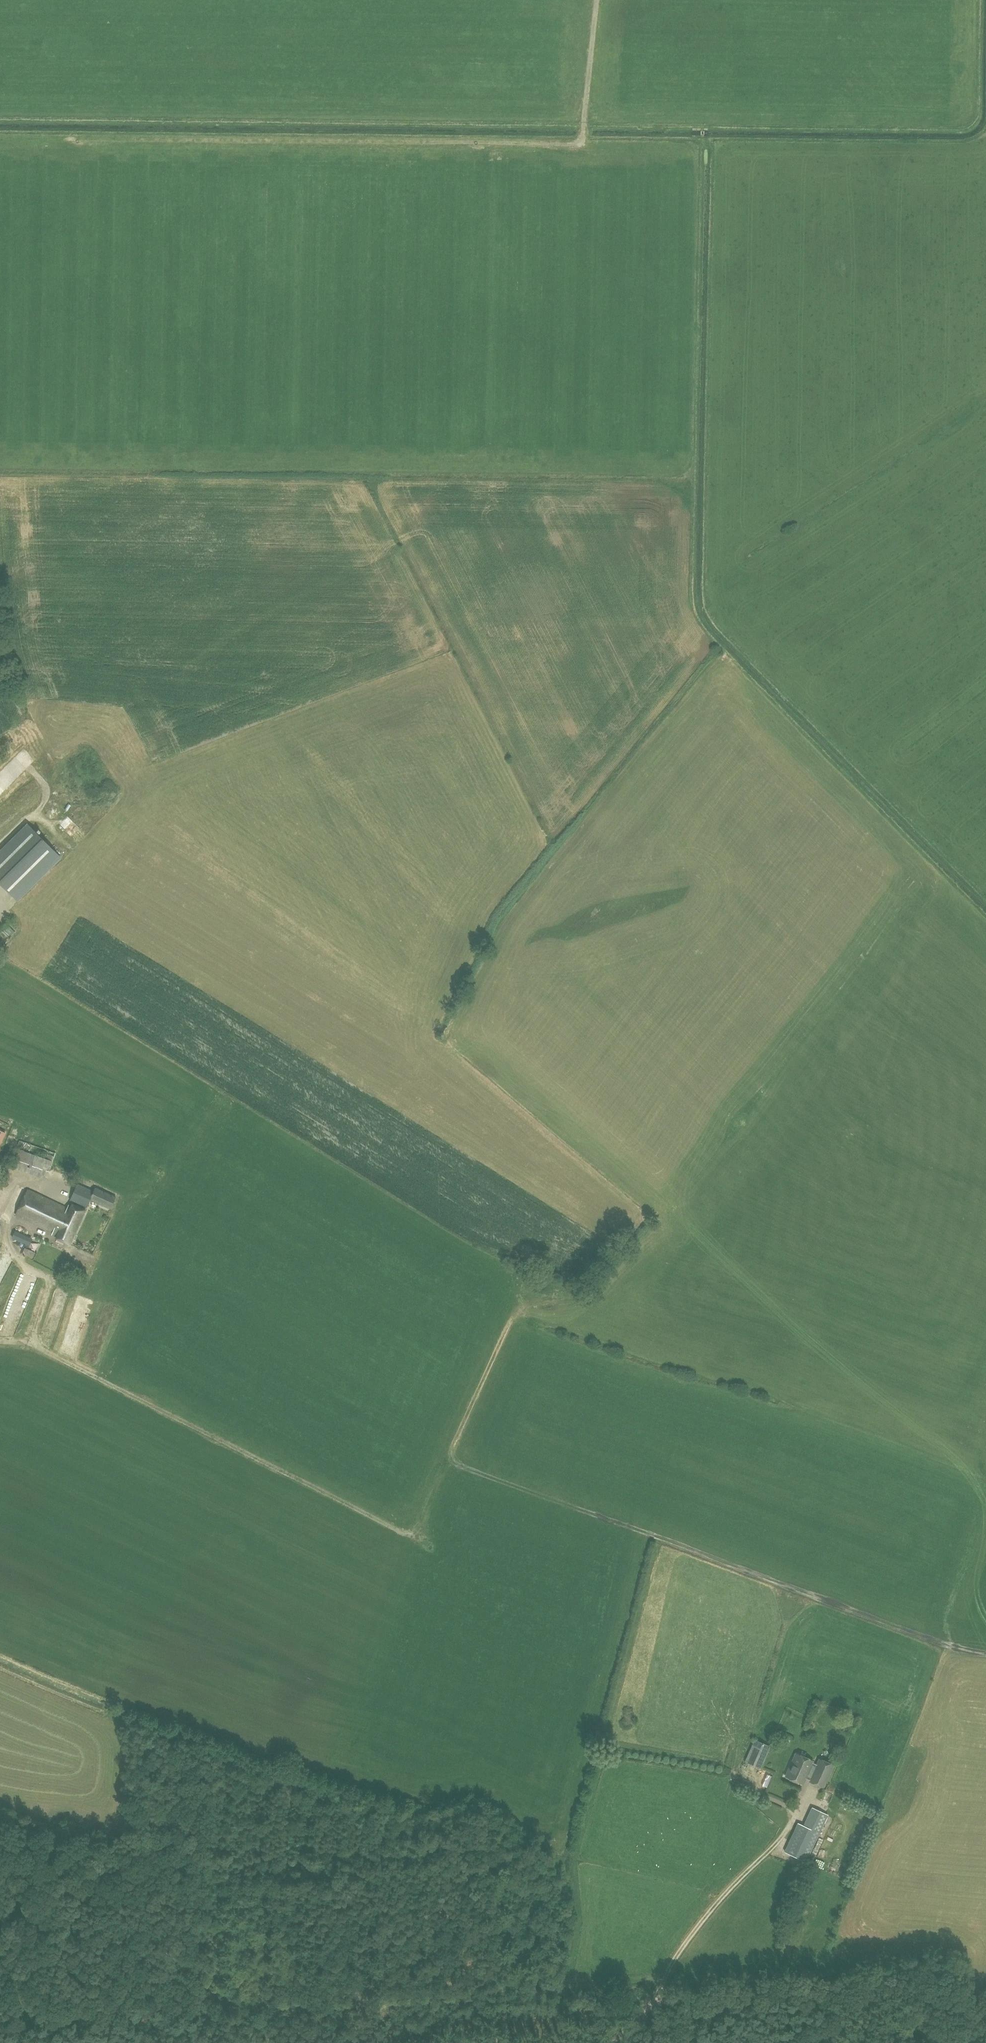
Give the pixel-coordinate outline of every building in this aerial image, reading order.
[(27,824),(0,851),(0,882),(18,900),(61,857),(27,824)] [(81,862),(73,876),(84,883),(93,870),(81,862)] [(94,882),(91,886),(102,895),(106,891),(94,882)] [(60,1142),(55,1140),(54,1143),(44,1139),(41,1148),(33,1145),(19,1141),(10,1166),(47,1179),(60,1142)] [(69,1209),(58,1204),(27,1190),(16,1215),(58,1234),(56,1238),(70,1244),(90,1200),(110,1209),(116,1197),(95,1187),(93,1191),(77,1184),(70,1199),(84,1206),(83,1208),(72,1202),(69,1209)] [(25,1235),(15,1231),(12,1238),(22,1243),(25,1235)] [(14,1300),(12,1312),(28,1315),(30,1304),(14,1300)] [(754,1739),(744,1761),(760,1768),(769,1745),(754,1739)] [(796,1752),(787,1775),(804,1782),(808,1774),(812,1776),(811,1779),(824,1785),(834,1763),(820,1757),(817,1765),(813,1763),(814,1759),(796,1752)] [(812,1807),(803,1825),(798,1823),(784,1851),(806,1862),(828,1815),(812,1807)]
